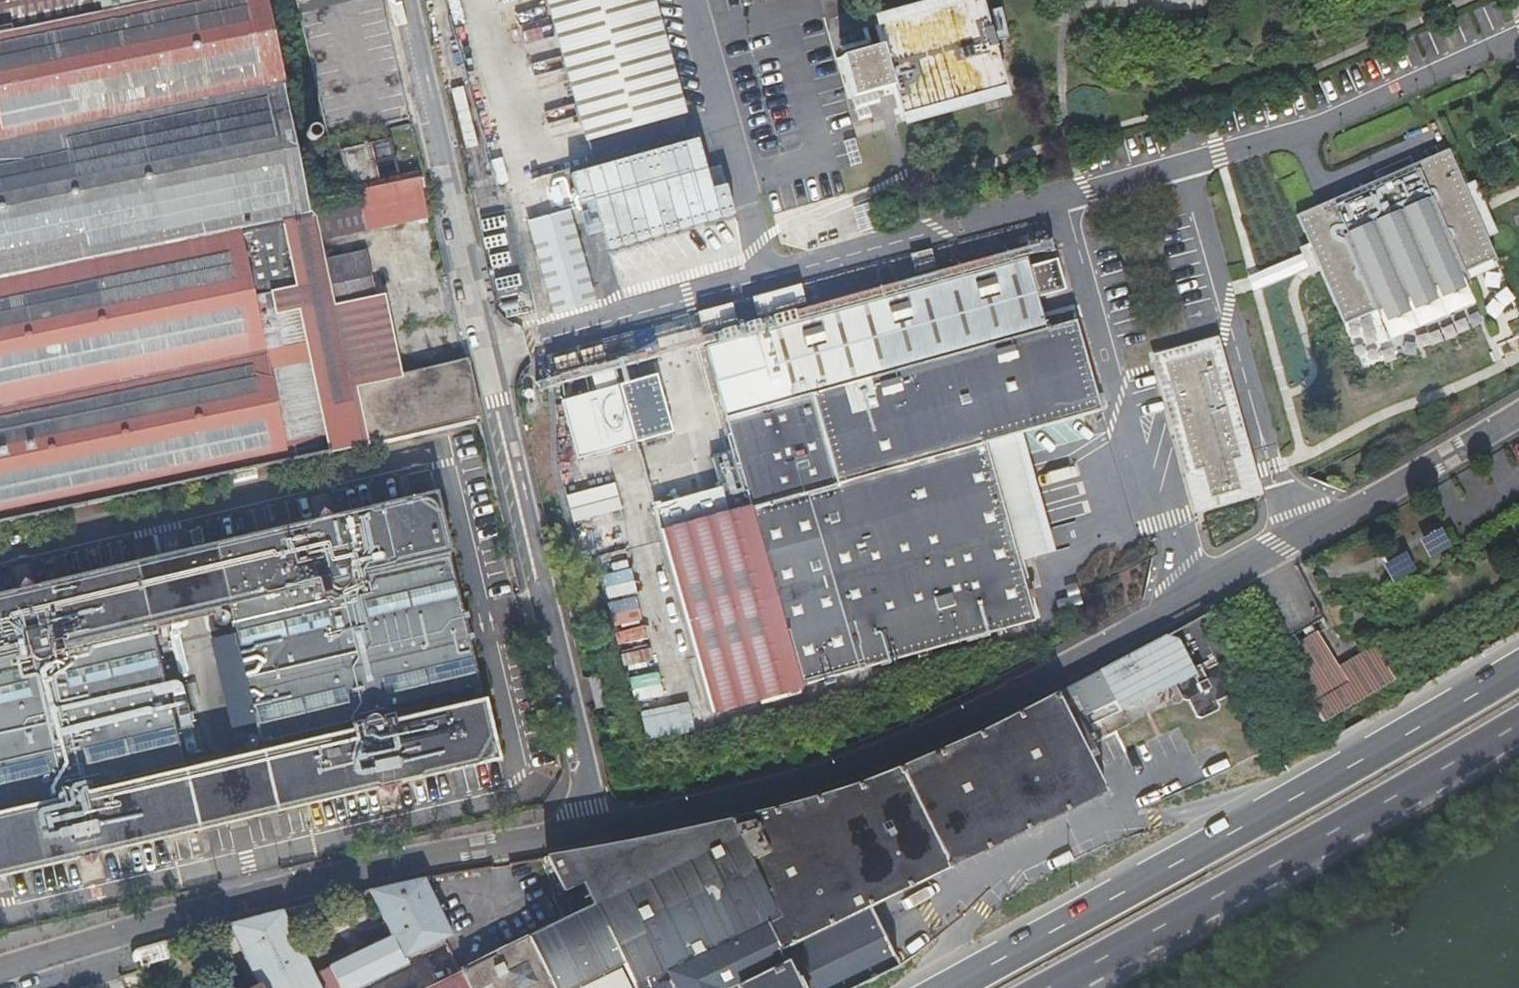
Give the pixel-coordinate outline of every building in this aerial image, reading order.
[(262,0),(163,0),(102,13),(32,28),(0,35),(0,522),(284,461),(281,442),(299,437),(323,432),(297,308),(274,313),(269,293),(293,287),(287,257),(293,255),(288,230),(256,236),(254,223),(285,217),(308,212),(290,128),(262,0)] [(163,0),(100,0),(102,13),(163,0)] [(325,138),(407,119),(380,0),(293,0),(325,138)] [(569,168),(677,145),(645,0),(532,0),(569,168)] [(844,100),(889,87),(898,117),(1003,87),(979,0),(963,0),(873,26),(878,46),(832,59),(844,100)] [(697,143),(570,178),(578,209),(593,205),(607,256),(733,220),(725,189),(710,193),(697,143)] [(1445,148),(1292,215),(1311,258),(1340,324),(1492,257),(1473,214),(1445,148)] [(398,186),(416,182),(413,169),(395,172),(398,186)] [(398,186),(362,194),(370,233),(429,220),(420,181),(416,182),(398,186)] [(568,209),(527,220),(552,313),(594,302),(568,209)] [(297,308),(323,432),(327,451),(420,430),(478,418),(463,358),(403,372),(385,297),(374,299),(329,308),(318,257),(308,212),(285,217),(288,230),(293,255),(287,257),(293,287),(297,308)] [(374,299),(363,248),(318,257),(329,308),(374,299)] [(1023,263),(704,352),(722,420),(903,369),(1042,331),(1033,301),(1063,293),(1055,264),(1025,272),(1023,263)] [(495,278),(497,293),(518,290),(515,275),(495,278)] [(797,290),(749,304),(754,323),(802,309),(797,290)] [(735,328),(729,309),(696,318),(701,337),(735,328)] [(1019,435),(1039,429),(1097,412),(1071,322),(1042,331),(903,369),(722,420),(732,452),(711,457),(720,492),(728,517),(661,535),(711,715),(759,701),(800,689),(1031,624),(1015,568),(981,446),(1019,435)] [(1241,460),(1209,346),(1156,360),(1188,475),(1196,472),(1205,502),(1240,492),(1232,463),(1241,460)] [(561,398),(572,437),(578,457),(674,431),(657,371),(561,398)] [(981,446),(1015,568),(1055,557),(1019,435),(981,446)] [(615,481),(565,493),(572,521),(622,509),(615,481)] [(654,510),(661,535),(728,517),(720,492),(654,510)] [(4,598),(0,599),(0,873),(20,869),(63,859),(64,863),(75,860),(72,850),(89,846),(92,857),(104,854),(103,850),(195,829),(195,831),(271,813),(271,812),(363,791),(364,795),(375,793),(372,782),(390,778),(392,789),(403,787),(402,782),(446,773),(494,762),(487,732),(467,647),(472,646),(470,638),(466,639),(462,625),(467,624),(465,616),(461,617),(441,531),(434,500),(386,511),(344,521),(343,516),(332,519),(334,530),(317,534),(315,523),(303,525),(304,530),(211,551),(212,549),(136,566),(137,568),(44,589),(43,584),(31,587),(34,598),(17,602),(14,590),(3,593),(4,598)] [(1427,557),(1451,548),(1443,525),(1418,535),(1427,557)] [(1392,582),(1416,569),(1405,549),(1381,563),(1392,582)] [(609,624),(636,623),(635,571),(608,572),(609,624)] [(17,602),(34,598),(31,587),(14,590),(17,602)] [(1268,651),(1260,634),(1252,616),(1222,630),(1238,664),(1268,651)] [(1369,650),(1351,661),(1332,671),(1311,634),(1285,648),(1294,663),(1283,668),(1310,723),(1387,682),(1369,650)] [(1160,635),(1093,672),(1117,713),(1193,671),(1176,640),(1160,635)] [(659,672),(631,675),(634,699),(662,695),(659,672)] [(803,700),(800,689),(759,701),(762,710),(803,700)] [(1053,694),(1024,709),(984,730),(955,743),(856,787),(793,805),(744,818),(637,842),(545,857),(564,896),(577,890),(586,909),(619,973),(626,987),(660,987),(658,983),(764,931),(777,954),(852,918),(993,850),(1107,793),(1053,694)] [(677,704),(640,710),(646,740),(682,733),(677,704)] [(372,782),(375,793),(392,789),(390,778),(372,782)] [(72,850),(75,860),(92,857),(89,846),(72,850)] [(564,896),(545,857),(537,859),(548,886),(546,889),(551,901),(549,901),(557,923),(586,909),(577,890),(564,896)] [(410,971),(407,964),(454,940),(425,879),(368,891),(390,936),(312,974),(290,928),(316,909),(315,902),(281,909),(273,911),(261,915),(240,920),(225,924),(258,987),(377,987),(410,971)] [(460,973),(467,987),(587,987),(619,973),(586,909),(557,923),(460,973)] [(176,941),(175,938),(140,948),(131,958),(132,961),(137,960),(143,965),(180,955),(180,953),(176,954),(173,942),(176,941)] [(430,987),(467,987),(460,973),(430,987)] [(587,987),(626,987),(619,973),(587,987)]
